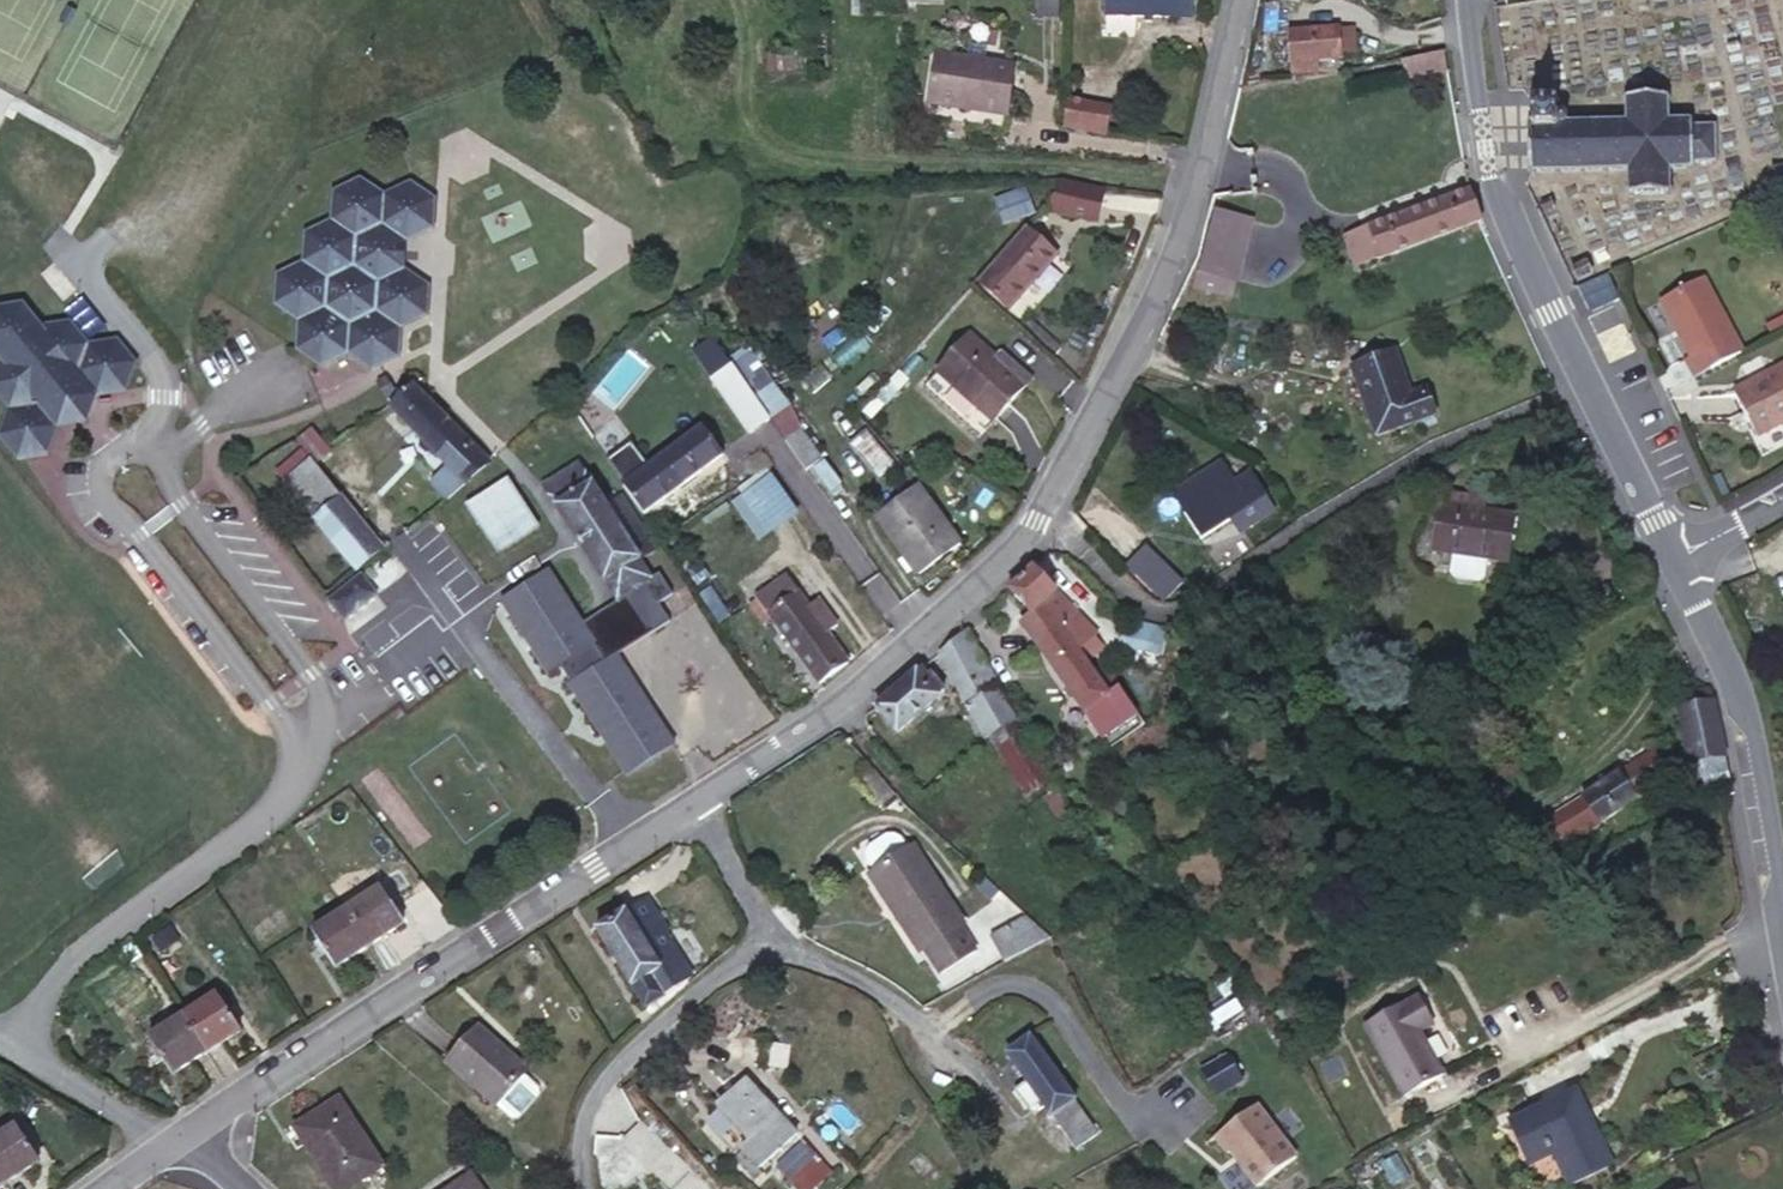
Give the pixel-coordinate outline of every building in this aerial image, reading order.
[(1033,16),(1059,18),(1060,0),(1034,0),(1033,16)] [(1104,15),(1180,17),(1180,0),(1105,0),(1104,15)] [(1180,17),(1191,17),(1192,0),(1180,0),(1180,17)] [(1341,58),(1338,26),(1288,30),(1292,75),(1318,72),(1318,60),(1341,58)] [(1339,28),(1341,56),(1358,53),(1355,27),(1339,28)] [(1444,51),(1403,60),(1407,79),(1446,70),(1444,51)] [(1007,116),(1014,65),(936,54),(929,97),(969,103),(968,110),(1007,116)] [(1716,162),(1715,124),(1691,124),(1691,117),(1669,118),(1668,95),(1624,96),(1624,120),(1555,121),(1556,120),(1557,119),(1558,119),(1559,117),(1559,113),(1558,113),(1558,111),(1557,111),(1555,110),(1554,110),(1553,111),(1552,100),(1531,101),(1532,173),(1626,170),(1627,194),(1671,193),(1670,171),(1693,169),(1693,163),(1716,162)] [(968,110),(969,103),(929,97),(928,104),(968,110)] [(1109,133),(1114,106),(1069,103),(1066,130),(1109,133)] [(1771,166),(1778,198),(1782,196),(1782,163),(1771,166)] [(375,310),(378,281),(404,269),(405,240),(433,227),(435,198),(409,181),(384,193),(359,177),(333,191),(331,219),(305,232),(303,260),(277,274),(274,304),(298,321),(297,349),(321,366),(347,353),(371,369),(399,356),(400,326),(375,310)] [(1087,218),(1094,191),(1063,184),(1048,208),(1087,218)] [(1480,218),(1468,189),(1344,237),(1355,266),(1480,218)] [(1252,221),(1216,212),(1197,288),(1233,297),(1252,221)] [(1009,309),(1057,254),(1026,226),(978,282),(1009,309)] [(427,314),(428,285),(404,269),(378,281),(375,310),(400,326),(427,314)] [(1586,305),(1615,291),(1607,275),(1578,288),(1586,305)] [(1742,350),(1703,276),(1659,299),(1690,355),(1685,358),(1694,376),(1742,350)] [(135,363),(116,340),(87,344),(68,322),(39,326),(21,304),(0,307),(0,400),(6,408),(0,429),(0,438),(17,459),(48,454),(60,420),(81,417),(89,397),(125,391),(135,363)] [(1021,380),(997,359),(970,335),(937,371),(992,421),(1026,384),(1021,380)] [(732,364),(713,336),(693,350),(712,377),(732,364)] [(1376,436),(1435,413),(1425,387),(1411,393),(1394,350),(1350,366),(1376,436)] [(1027,373),(1003,352),(997,359),(1021,380),(1027,373)] [(1732,390),(1757,435),(1782,422),(1782,363),(1732,390)] [(768,418),(732,364),(712,377),(712,378),(749,432),(769,419),(768,418)] [(488,460),(412,383),(387,406),(445,462),(463,481),(464,480),(488,460)] [(644,512),(722,453),(703,426),(624,484),(644,512)] [(821,459),(801,429),(785,440),(806,469),(821,459)] [(865,471),(881,464),(869,436),(853,443),(865,471)] [(632,444),(609,458),(620,476),(643,463),(632,444)] [(1184,512),(1201,539),(1230,519),(1238,532),(1275,509),(1266,496),(1267,495),(1250,469),(1235,479),(1221,458),(1176,488),(1189,508),(1184,512)] [(384,548),(311,459),(284,480),(357,570),(384,548)] [(463,481),(445,462),(429,478),(429,484),(443,498),(463,481)] [(656,548),(621,495),(606,505),(578,463),(543,486),(617,601),(627,595),(649,633),(668,621),(658,602),(670,594),(659,574),(656,575),(653,578),(641,558),(656,548)] [(757,540),(798,513),(771,472),(730,499),(757,540)] [(496,553),(540,525),(508,475),(464,503),(496,553)] [(960,544),(916,485),(874,514),(918,575),(960,544)] [(1442,493),(1440,505),(1483,512),(1485,500),(1442,493)] [(1507,562),(1514,518),(1483,512),(1440,505),(1432,552),(1451,554),(1448,572),(1453,580),(1478,584),(1485,578),(1488,559),(1507,562)] [(1171,569),(1144,543),(1122,565),(1148,592),(1171,569)] [(1094,633),(1031,565),(1006,589),(1028,612),(1019,624),(1035,644),(1060,624),(1084,659),(1099,645),(1090,636),(1094,633)] [(580,624),(547,571),(502,600),(548,672),(561,664),(572,682),(569,683),(627,774),(672,745),(614,655),(604,661),(580,624)] [(847,662),(827,633),(829,631),(838,625),(825,606),(812,615),(786,576),(756,597),(818,684),(847,662)] [(649,633),(627,595),(617,601),(580,624),(604,661),(614,655),(649,633)] [(1167,628),(1136,620),(1121,637),(1120,641),(1129,643),(1125,655),(1148,663),(1153,648),(1163,650),(1167,628)] [(1060,624),(1035,644),(1093,726),(1128,703),(1102,663),(1091,669),(1084,659),(1060,624)] [(1016,720),(967,628),(938,652),(984,737),(1016,720)] [(921,668),(875,707),(897,732),(944,690),(929,673),(927,675),(921,668)] [(1674,687),(1694,795),(1732,785),(1713,699),(1709,686),(1693,688),(1693,685),(1674,687)] [(1016,720),(990,734),(1007,762),(1032,746),(1016,720)] [(1032,746),(1007,762),(1024,790),(1034,783),(1049,774),(1032,746)] [(1654,748),(1543,820),(1560,846),(1671,774),(1654,748)] [(1049,774),(1034,783),(1063,832),(1078,824),(1049,774)] [(1536,858),(1559,844),(1543,820),(1521,835),(1536,858)] [(963,922),(912,845),(908,848),(900,837),(894,833),(886,833),(867,846),(866,852),(865,859),(874,872),(868,876),(920,951),(925,948),(941,972),(975,950),(958,925),(963,922)] [(404,923),(381,888),(346,910),(370,945),(404,923)] [(677,943),(647,896),(595,929),(645,1008),(665,995),(664,992),(692,975),(673,946),(677,943)] [(370,945),(346,910),(313,932),(337,967),(370,945)] [(1004,961),(1051,937),(1025,915),(988,935),(1004,961)] [(239,1029),(216,993),(182,1016),(206,1051),(239,1029)] [(1403,1005),(1402,1003),(1363,1023),(1404,1097),(1443,1076),(1418,1030),(1434,1022),(1420,996),(1403,1005)] [(1242,1008),(1236,999),(1204,1019),(1212,1029),(1242,1008)] [(1098,1132),(1004,1003),(982,1020),(1023,1080),(1013,1090),(1029,1110),(1039,1102),(1075,1148),(1098,1132)] [(206,1051),(182,1016),(148,1037),(172,1073),(206,1051)] [(525,1074),(502,1055),(506,1050),(476,1025),(445,1062),(496,1106),(523,1076),(525,1074)] [(525,1074),(529,1070),(506,1050),(502,1055),(525,1074)] [(1241,1078),(1227,1054),(1202,1068),(1216,1092),(1241,1078)] [(523,1076),(497,1105),(511,1117),(518,1117),(538,1095),(538,1089),(523,1076)] [(796,1133),(744,1079),(716,1105),(750,1140),(740,1149),(758,1168),(796,1133)] [(1571,1181),(1610,1163),(1576,1089),(1510,1119),(1526,1153),(1552,1140),(1571,1181)] [(323,1118),(299,1134),(335,1188),(346,1188),(381,1166),(337,1099),(318,1111),(323,1118)] [(1230,1151),(1257,1186),(1296,1156),(1255,1105),(1214,1137),(1227,1153),(1230,1151)] [(318,1111),(295,1126),(299,1134),(323,1118),(318,1111)] [(15,1124),(0,1134),(0,1175),(5,1182),(38,1161),(15,1124)] [(793,1185),(820,1160),(803,1141),(775,1167),(793,1185)] [(831,1171),(820,1160),(793,1185),(796,1188),(812,1188),(831,1171)] [(470,1173),(447,1188),(481,1188),(470,1173)]
